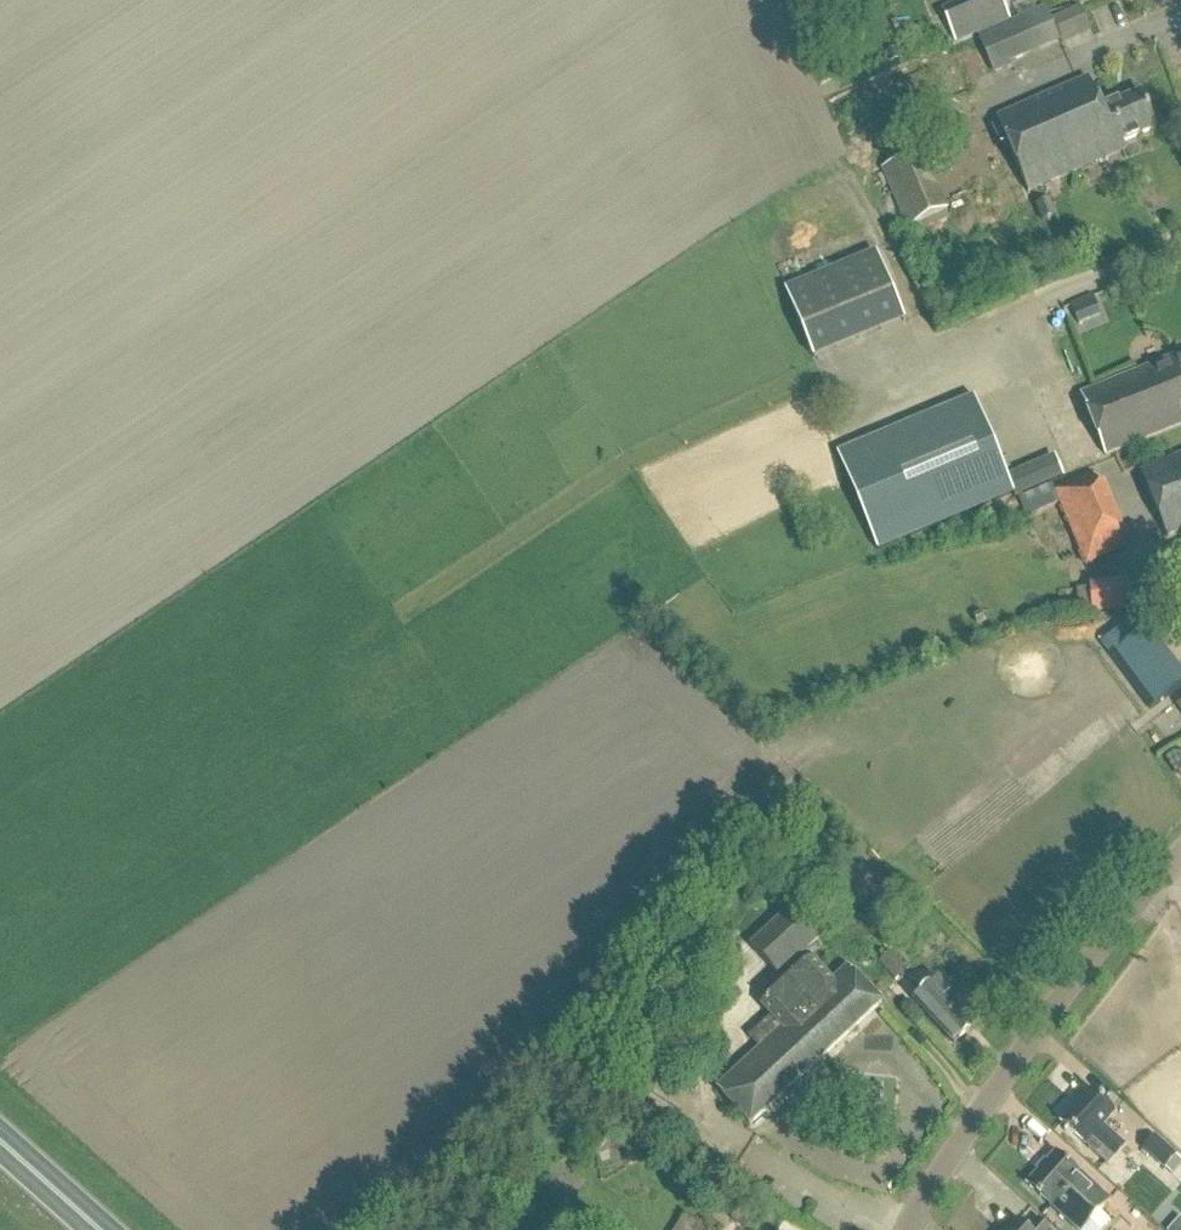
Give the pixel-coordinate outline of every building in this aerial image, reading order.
[(942,14),(955,45),(1010,21),(1001,0),(974,0),(942,14)] [(1058,41),(1045,12),(979,40),(994,74),(1011,67),(1009,62),(1058,41)] [(997,121),(1029,195),(1127,153),(1123,145),(1157,131),(1141,95),(1102,112),(1089,82),(997,121)] [(924,153),(883,171),(909,228),(949,210),(924,153)] [(1041,201),(1030,206),(1037,221),(1048,216),(1041,201)] [(817,351),(912,321),(887,244),(793,274),(817,351)] [(763,270),(766,284),(790,279),(787,265),(763,270)] [(1174,363),(1173,361),(1081,398),(1105,459),(1180,428),(1180,360),(1174,363)] [(837,456),(877,552),(1013,496),(1014,495),(1010,486),(1007,478),(974,400),(837,456)] [(1140,475),(1167,539),(1180,533),(1180,458),(1140,475)] [(1016,483),(1010,486),(1014,495),(1013,496),(1015,501),(1023,498),(1022,496),(1064,479),(1058,464),(1015,482),(1016,483)] [(1051,488),(1019,502),(1026,520),(1060,506),(1070,529),(1086,522),(1076,499),(1098,490),(1092,475),(1054,491),(1058,501),(1057,502),(1051,488)] [(1117,533),(1078,549),(1086,568),(1125,552),(1117,533)] [(1148,587),(1098,590),(1099,608),(1149,606),(1148,587)] [(1180,685),(1180,673),(1137,619),(1100,647),(1148,710),(1180,685)] [(760,1052),(717,1092),(751,1128),(882,1006),(848,970),(833,984),(805,955),(819,941),(791,911),(750,949),(785,987),(761,1009),(771,1020),(749,1040),(760,1052)] [(877,967),(893,984),(905,973),(889,956),(877,967)] [(953,988),(947,994),(937,983),(914,1003),(954,1046),(976,1026),(961,1010),(968,1004),(953,988)] [(1095,1155),(1109,1167),(1126,1148),(1103,1128),(1115,1115),(1090,1092),(1061,1125),(1086,1147),(1092,1141),(1101,1148),(1095,1155)] [(1180,1154),(1160,1136),(1148,1150),(1169,1168),(1180,1154)] [(1110,1224),(1099,1214),(1110,1203),(1056,1155),(1047,1165),(1045,1163),(1037,1172),(1039,1173),(1027,1187),(1075,1229),(1105,1229),(1110,1224)] [(747,1229),(769,1229),(778,1216),(736,1189),(724,1208),(733,1214),(729,1219),(747,1229)] [(1031,1229),(1047,1229),(1039,1222),(1031,1229)]
